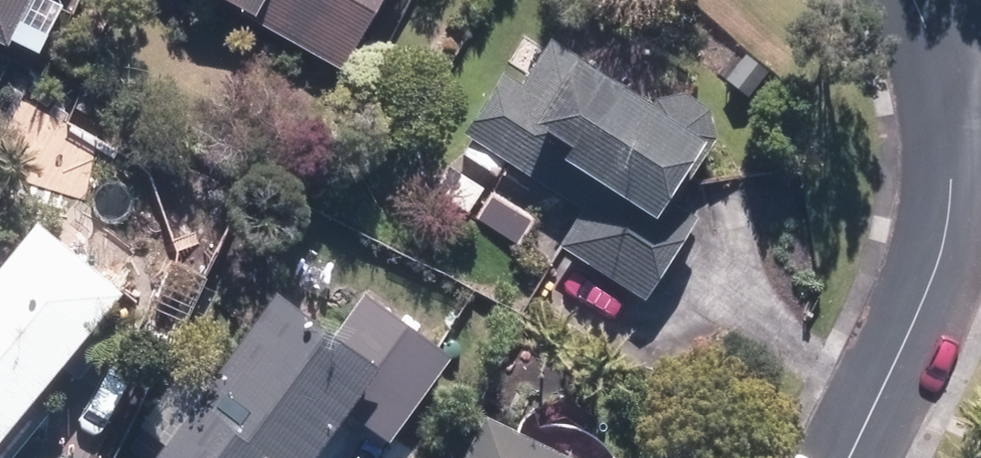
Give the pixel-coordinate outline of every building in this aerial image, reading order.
[(5,51),(32,0),(0,0),(0,49),(5,51)] [(333,74),(375,0),(200,0),(333,74)] [(533,100),(496,76),(449,147),(600,246),(583,272),(623,298),(679,214),(658,201),(691,151),(558,63),(533,100)] [(116,301),(27,221),(0,251),(0,431),(116,301)] [(146,457),(318,457),(393,352),(330,308),(318,324),(267,288),(146,457)] [(450,457),(550,457),(505,436),(509,428),(473,410),(450,457)]
